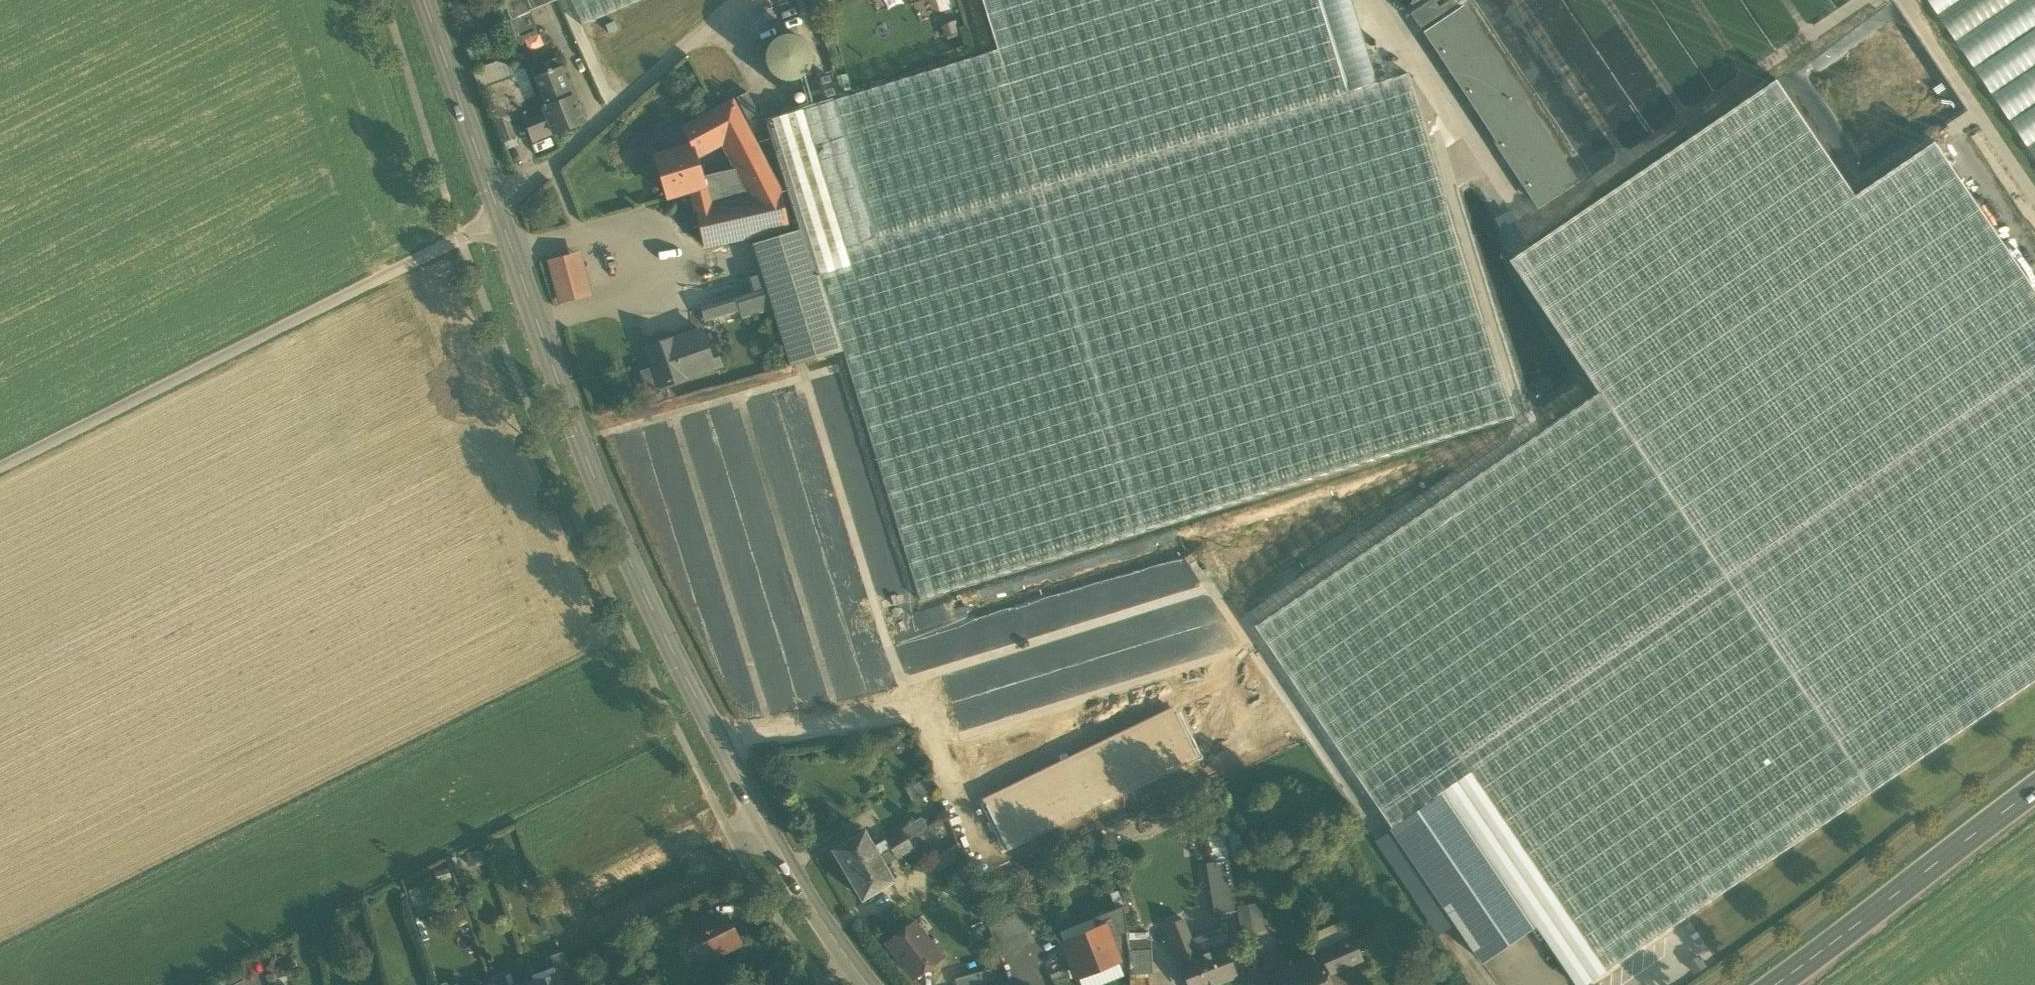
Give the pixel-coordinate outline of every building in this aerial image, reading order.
[(531,10),(557,0),(527,0),(531,10)] [(581,26),(642,0),(570,0),(581,26)] [(987,53),(1034,208),(1045,204),(1109,407),(881,478),(919,600),(1024,567),(1155,527),(1513,417),(1407,73),(1346,92),(1318,0),(981,0),(997,50),(987,53)] [(2034,169),(2034,0),(1918,0),(2034,169)] [(1424,32),(1541,207),(1578,182),(1461,7),(1424,32)] [(804,42),(790,35),(775,38),(765,51),(766,67),(777,78),(793,80),(806,71),(811,56),(804,42)] [(879,471),(881,478),(1109,407),(1045,204),(1034,208),(987,53),(765,121),(798,230),(813,277),(819,275),(842,351),(857,399),(879,471)] [(486,79),(510,73),(506,58),(482,64),(486,79)] [(546,105),(544,106),(538,108),(534,96),(523,101),(514,77),(485,87),(496,119),(507,115),(521,110),(532,140),(554,133),(581,122),(560,68),(536,77),(546,105)] [(1602,393),(1874,792),(2034,682),(2034,288),(1936,142),(1857,196),(1778,81),(1512,261),(1602,393)] [(737,98),(748,119),(758,114),(747,93),(737,98)] [(797,102),(802,101),(803,96),(799,93),(795,94),(794,99),(797,102)] [(740,172),(752,194),(779,187),(733,100),(693,122),(708,150),(723,142),(740,172)] [(507,115),(496,119),(504,141),(515,137),(507,115)] [(656,156),(669,196),(691,189),(704,185),(704,183),(696,156),(708,150),(693,122),(683,127),(692,146),(656,156)] [(704,185),(691,189),(695,208),(726,200),(741,197),(752,194),(740,172),(704,183),(704,185)] [(752,194),(741,197),(751,237),(789,228),(779,187),(752,194)] [(736,240),(751,237),(741,197),(726,200),(736,240)] [(705,247),(736,240),(726,200),(695,208),(705,247)] [(772,307),(790,367),(842,351),(819,275),(813,277),(798,230),(752,244),(763,280),(772,307)] [(558,303),(593,294),(581,252),(547,261),(558,303)] [(760,281),(768,308),(772,307),(763,280),(760,281)] [(741,308),(743,316),(768,308),(760,281),(735,288),(741,308)] [(705,319),(741,308),(735,288),(698,299),(705,319)] [(653,367),(660,386),(665,385),(720,366),(714,347),(707,350),(700,330),(647,348),(653,367)] [(640,371),(651,406),(670,399),(665,385),(660,386),(653,367),(640,371)] [(1874,792),(1602,393),(1258,627),(1394,828),(1447,792),(1538,926),(1578,984),(1588,984),(1874,792)] [(953,639),(950,657),(966,653),(967,659),(976,653),(980,657),(1007,662),(1008,666),(1026,661),(1034,672),(1050,668),(1060,661),(1049,659),(1062,655),(1082,649),(1096,639),(1087,626),(1107,630),(1108,623),(1149,612),(1128,608),(1153,601),(1156,587),(1168,589),(1180,580),(1197,583),(1199,582),(1182,558),(975,615),(949,634),(953,639)] [(905,788),(911,800),(935,789),(931,777),(905,788)] [(1393,829),(1483,963),(1538,926),(1447,792),(1394,828),(1393,829)] [(872,847),(878,856),(907,839),(926,828),(921,819),(884,840),(885,841),(872,847)] [(832,850),(847,874),(878,856),(872,847),(863,831),(832,850)] [(896,859),(913,848),(907,839),(878,856),(883,865),(895,858),(896,859)] [(931,859),(938,871),(961,856),(957,844),(931,859)] [(883,865),(878,856),(847,874),(861,899),(892,881),(883,865)] [(1216,914),(1235,911),(1226,860),(1207,863),(1216,914)] [(1242,934),(1265,928),(1258,900),(1234,906),(1242,934)] [(1104,927),(1109,939),(1126,932),(1123,906),(1092,919),(1097,930),(1104,927)] [(681,920),(689,936),(701,929),(704,923),(708,921),(703,909),(681,920)] [(1359,959),(1364,971),(1406,953),(1400,934),(1412,928),(1406,916),(1352,943),(1359,959)] [(689,936),(702,962),(739,944),(726,917),(714,923),(709,921),(708,921),(704,923),(701,929),(689,936)] [(1165,925),(1180,963),(1197,957),(1182,919),(1165,925)] [(1323,937),(1348,929),(1345,919),(1320,927),(1323,937)] [(915,920),(912,922),(922,935),(925,933),(915,920)] [(912,922),(887,941),(914,978),(939,959),(931,948),(934,946),(925,933),(922,935),(912,922)] [(1063,943),(1077,977),(1118,961),(1109,939),(1104,927),(1097,930),(1063,943)] [(1130,940),(1130,951),(1151,949),(1150,939),(1130,940)] [(1290,966),(1299,984),(1327,984),(1323,974),(1359,959),(1352,943),(1351,940),(1290,966)] [(911,980),(914,978),(887,941),(884,943),(896,959),(894,960),(901,969),(903,968),(911,980)] [(942,957),(934,946),(931,948),(939,959),(942,957)] [(1188,984),(1215,984),(1237,976),(1225,946),(1197,957),(1180,963),(1188,984)] [(1129,951),(1130,975),(1152,974),(1151,949),(1130,951),(1129,951)] [(561,984),(573,984),(566,964),(562,952),(550,956),(555,973),(556,972),(561,984)] [(1689,961),(1697,973),(1707,966),(1699,954),(1689,961)] [(1257,984),(1299,984),(1290,966),(1255,981),(1257,984)] [(755,984),(787,984),(788,984),(771,967),(754,984),(755,984)] [(955,980),(956,984),(979,984),(992,981),(989,970),(955,980)] [(493,982),(494,984),(508,984),(503,972),(491,977),(493,982)] [(533,984),(534,984),(561,984),(556,972),(555,973),(532,981),(533,984)]
